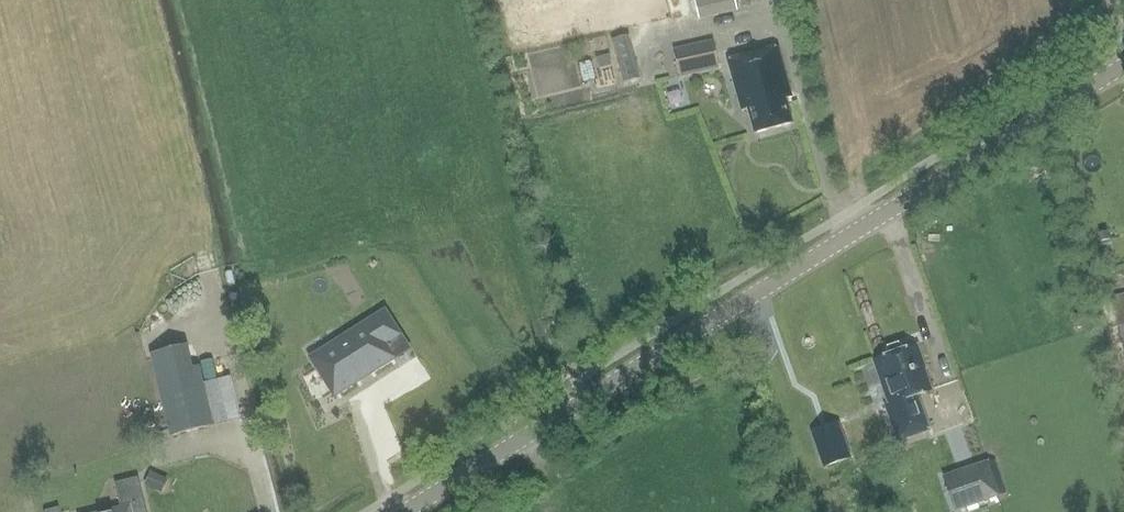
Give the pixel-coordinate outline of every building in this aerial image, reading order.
[(700,19),(738,10),(735,0),(695,0),(700,19)] [(612,40),(623,83),(641,78),(629,35),(612,40)] [(719,69),(713,42),(713,40),(673,49),(680,78),(719,69)] [(778,47),(744,55),(727,59),(728,64),(742,112),(747,110),(754,134),(793,123),(786,99),(793,98),(778,47)] [(1112,297),(1123,346),(1123,294),(1112,297)] [(370,323),(314,358),(336,393),(393,357),(384,343),(398,334),(383,311),(368,321),(370,323)] [(886,350),(888,355),(878,359),(884,375),(883,378),(886,388),(889,390),(894,402),(886,404),(899,440),(930,429),(918,395),(930,391),(922,370),(926,368),(918,345),(905,349),(903,344),(899,342),(888,346),(886,350)] [(188,345),(150,354),(171,436),(215,425),(200,366),(194,368),(188,345)] [(838,423),(811,433),(823,467),(850,458),(838,423)] [(945,481),(956,511),(963,511),(1002,498),(991,465),(945,481)] [(139,478),(115,483),(121,509),(110,511),(131,511),(146,507),(139,478)]
